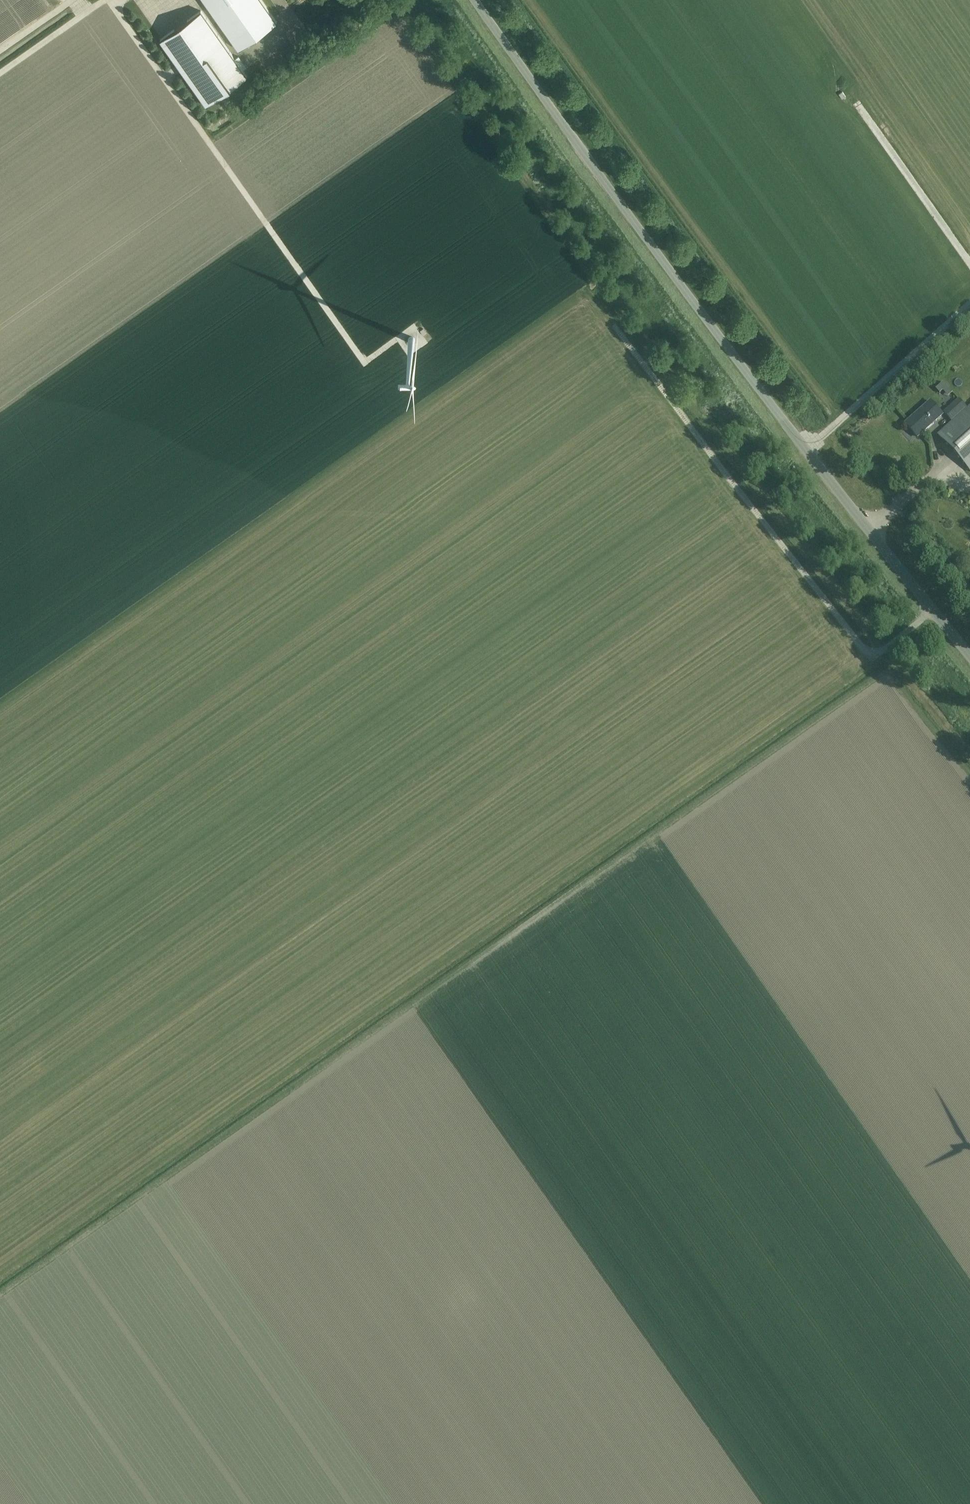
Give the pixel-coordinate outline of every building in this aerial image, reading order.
[(208,4),(238,48),(276,21),(261,0),(204,0),(208,4)] [(247,76),(201,11),(160,39),(207,105),(247,76)] [(959,399),(945,412),(951,419),(965,406),(959,399)] [(942,414),(930,401),(905,423),(917,437),(942,414)] [(938,434),(969,470),(969,406),(938,434)]
